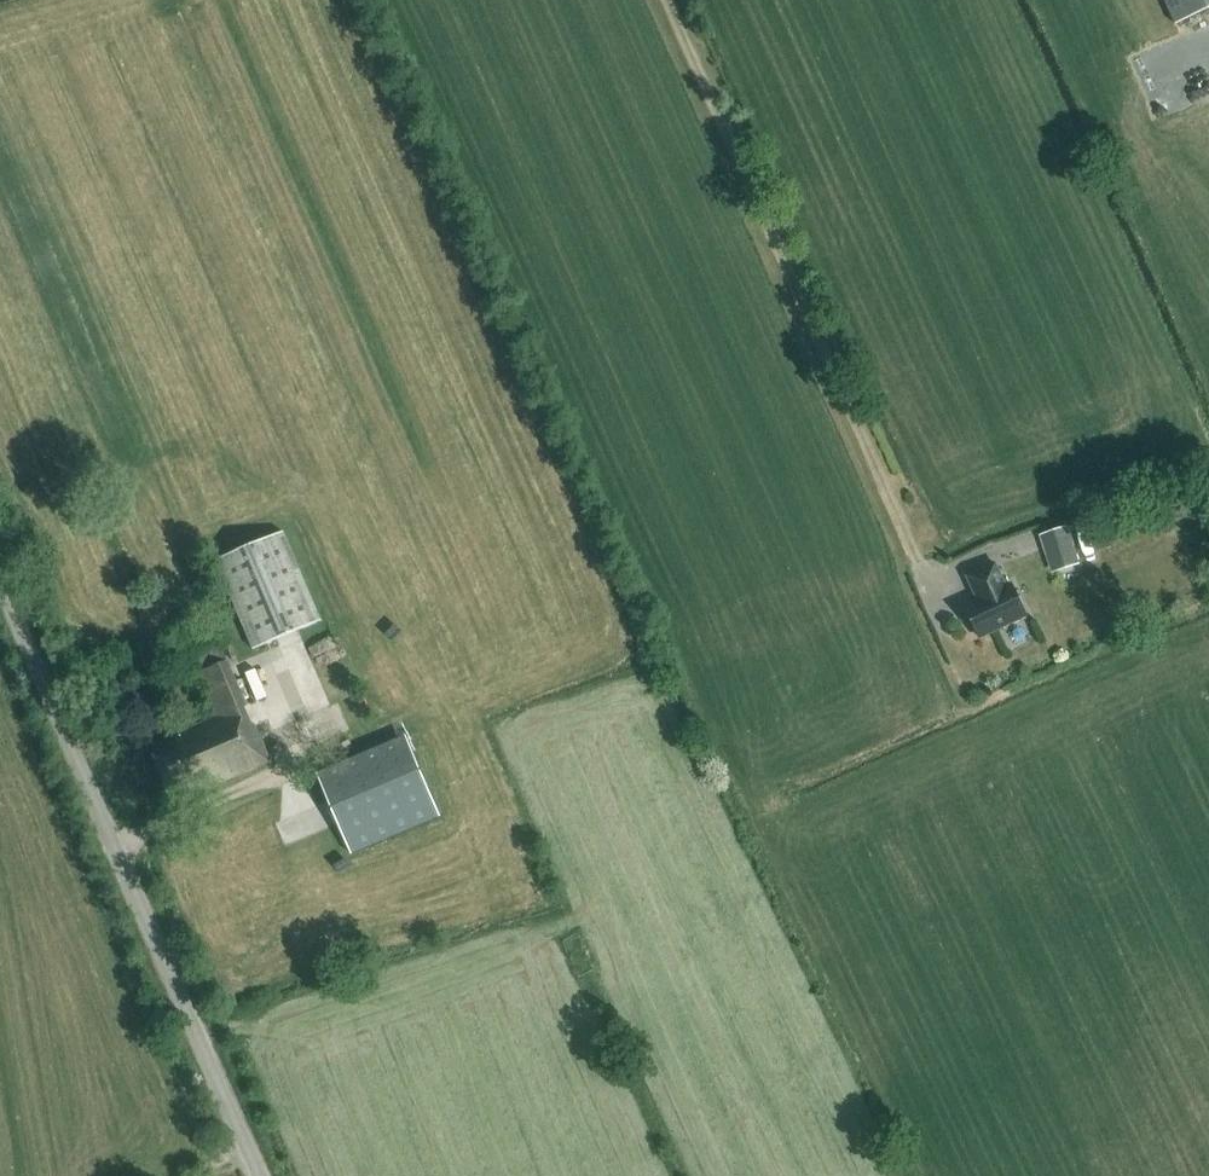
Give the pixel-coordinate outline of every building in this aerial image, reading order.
[(1208,11),(1208,0),(1168,0),(1179,24),(1208,11)] [(1062,527),(1040,537),(1056,572),(1078,562),(1062,527)] [(285,534),(218,562),(256,652),(323,623),(285,534)] [(967,610),(982,642),(1028,621),(1013,589),(1008,591),(997,568),(969,581),(980,604),(967,610)] [(271,762),(254,723),(252,724),(245,707),(247,706),(229,663),(201,674),(218,717),(152,744),(176,802),(271,762)] [(440,817),(423,777),(334,814),(352,855),(440,817)]
